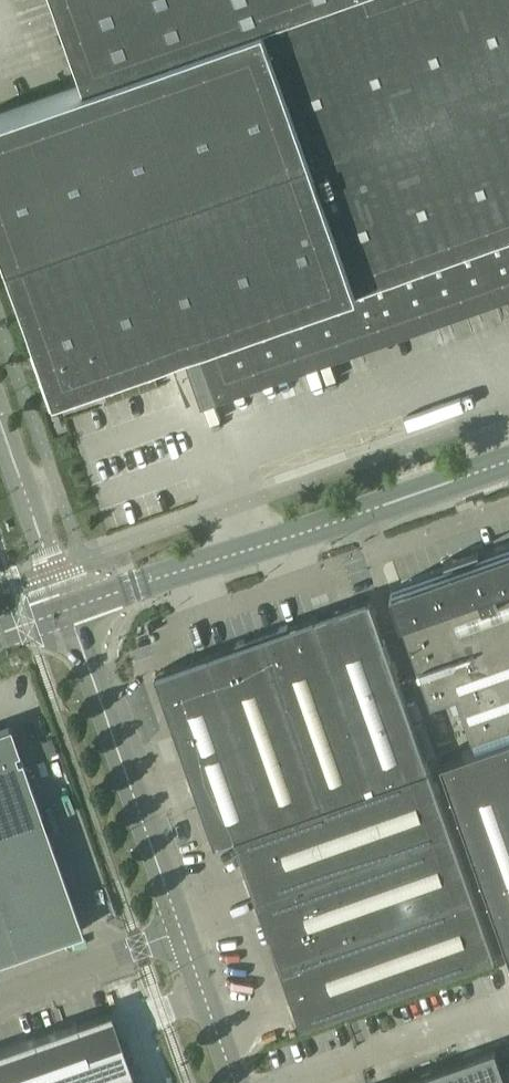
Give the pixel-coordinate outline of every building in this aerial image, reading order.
[(0,112),(0,229),(40,343),(38,344),(56,394),(169,354),(168,352),(181,347),(183,346),(196,384),(223,374),(240,368),(253,364),(269,358),(282,353),(299,347),(311,343),(328,337),(339,333),(356,327),(427,302),(444,296),(456,292),(473,286),(486,281),(502,276),(508,273),(508,0),(58,0),(85,76),(87,81),(0,112)] [(392,588),(432,701),(458,692),(474,736),(475,735),(478,742),(443,755),(508,942),(508,547),(477,558),(474,551),(480,548),(480,547),(446,559),(446,560),(453,558),(455,566),(392,588)] [(370,596),(157,672),(216,840),(216,841),(236,834),(251,876),(253,876),(267,916),(266,917),(280,959),(474,891),(383,632),(370,596)] [(0,726),(0,904),(17,952),(82,928),(10,723),(0,726)] [(474,891),(280,959),(295,1002),(297,1001),(304,1021),(302,1021),(303,1023),(496,954),(496,953),(474,891)] [(0,904),(0,958),(17,952),(0,904)] [(110,1008),(0,1047),(0,1082),(137,1082),(110,1008)] [(390,1082),(508,1082),(508,1080),(497,1045),(390,1082)]
